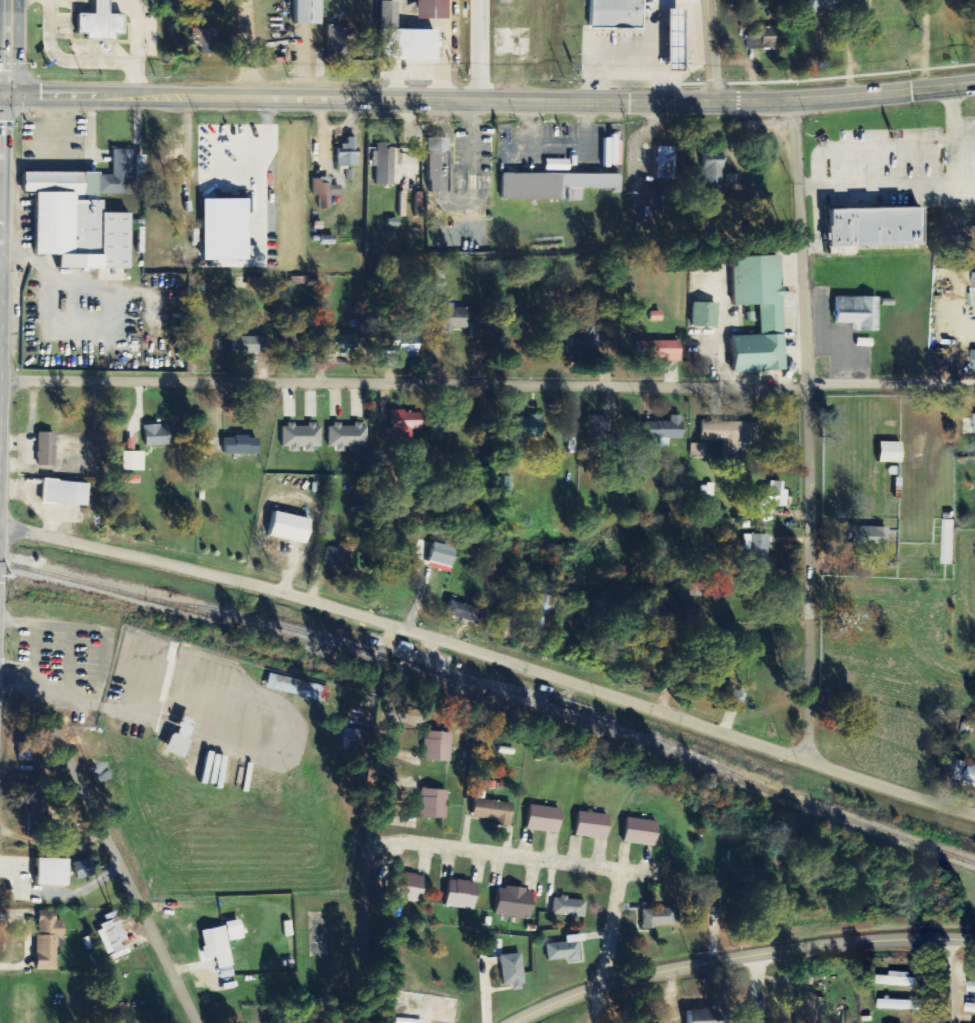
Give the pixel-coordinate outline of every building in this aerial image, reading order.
[(95,14),(78,13),(78,34),(88,34),(88,41),(115,41),(115,34),(125,34),(125,15),(110,15),(110,0),(95,0),(95,14)] [(322,0),(294,0),(295,25),(322,25),(322,0)] [(447,20),(448,0),(417,0),(417,19),(447,20)] [(592,28),(642,28),(643,0),(592,0),(592,28)] [(836,12),(835,0),(811,0),(812,13),(836,12)] [(437,61),(438,31),(397,30),(398,2),(382,1),(380,60),(437,61)] [(670,10),(669,72),(685,72),(686,10),(670,10)] [(754,29),(755,37),(747,37),(748,49),(784,49),(783,28),(754,29)] [(221,55),(221,30),(192,29),(192,44),(200,44),(200,54),(221,55)] [(358,166),(357,138),(347,138),(347,146),(337,146),(337,167),(358,166)] [(394,185),(394,146),(374,145),(373,168),(376,168),(376,185),(394,185)] [(675,180),(676,148),(658,147),(657,179),(675,180)] [(448,153),(429,153),(430,193),(451,193),(450,165),(449,165),(448,153)] [(546,171),(570,172),(570,160),(547,160),(546,171)] [(24,173),(24,193),(37,193),(36,255),(60,256),(60,269),(130,270),(131,214),(103,213),(103,202),(97,202),(98,174),(24,173)] [(502,200),(565,200),(565,190),(622,190),(622,175),(502,174),(502,200)] [(740,174),(727,175),(727,192),(740,191),(740,174)] [(331,209),(331,197),(340,197),(340,185),(331,186),(331,178),(314,178),(314,197),(320,196),(320,209),(331,209)] [(202,200),(203,261),(248,261),(248,200),(202,200)] [(923,246),(922,208),(829,210),(830,248),(923,246)] [(786,371),(782,256),(733,258),(735,307),(760,306),(761,336),(734,337),(735,373),(786,371)] [(247,288),(265,289),(265,279),(248,278),(247,288)] [(880,298),(836,297),(836,324),(854,324),(853,332),(879,332),(880,298)] [(692,327),(718,328),(719,304),(693,303),(692,327)] [(443,309),(443,332),(453,333),(453,329),(469,330),(470,309),(443,309)] [(568,357),(595,357),(595,343),(598,343),(598,325),(567,326),(568,357)] [(419,334),(394,333),(393,346),(400,346),(400,358),(418,359),(419,334)] [(329,354),(357,355),(358,335),(330,334),(329,354)] [(266,338),(234,337),(234,353),(265,355),(266,338)] [(681,342),(639,341),(638,361),(681,362),(681,342)] [(384,440),(406,441),(406,433),(422,433),(423,413),(392,412),(391,429),(385,429),(384,440)] [(517,445),(528,445),(528,438),(543,437),(542,415),(529,415),(529,419),(517,420),(517,445)] [(611,416),(587,415),(586,443),(610,444),(611,416)] [(652,423),(652,439),(682,439),(682,416),(669,416),(669,422),(652,423)] [(758,423),(701,422),(701,441),(757,442),(758,423)] [(322,447),(321,425),(282,426),(283,450),(299,450),(299,451),(315,450),(314,447),(322,447)] [(328,447),(336,447),(336,452),(348,452),(360,452),(360,448),(367,448),(367,425),(354,425),(328,425),(328,447)] [(145,427),(146,447),(170,446),(169,426),(145,427)] [(38,433),(38,466),(55,466),(55,433),(38,433)] [(260,455),(260,437),(225,437),(225,454),(260,455)] [(738,457),(739,442),(727,441),(726,456),(738,457)] [(903,443),(881,442),(880,463),(902,463),(903,443)] [(704,457),(705,444),(691,444),(690,456),(704,457)] [(123,471),(144,472),(145,452),(123,452),(123,471)] [(46,481),(44,502),(87,506),(89,485),(46,481)] [(770,488),(760,488),(759,507),(786,507),(786,482),(770,482),(770,488)] [(275,512),(270,536),(306,545),(312,521),(275,512)] [(955,566),(956,521),(945,521),(943,565),(955,566)] [(743,550),(751,550),(750,567),(768,568),(769,535),(744,535),(743,550)] [(457,549),(435,542),(427,566),(449,573),(457,549)] [(340,550),(328,547),(325,563),(345,567),(349,545),(341,543),(340,550)] [(526,630),(544,635),(554,599),(536,594),(526,630)] [(446,614),(478,625),(483,611),(450,601),(446,614)] [(267,689),(321,701),(324,686),(271,674),(267,689)] [(360,753),(361,730),(344,729),(343,752),(360,753)] [(423,760),(451,761),(453,733),(425,731),(423,760)] [(35,761),(35,743),(19,743),(20,761),(35,761)] [(968,761),(955,760),(952,781),(966,782),(968,761)] [(447,790),(420,789),(419,818),(446,819),(447,790)] [(46,798),(28,797),(27,835),(42,835),(42,820),(52,820),(52,811),(46,811),(46,798)] [(473,817),(495,820),(495,825),(510,827),(513,803),(475,799),(473,817)] [(561,807),(529,806),(528,830),(560,832),(561,807)] [(576,836),(608,839),(610,814),(578,811),(576,836)] [(658,821),(627,819),(625,843),(657,845),(658,821)] [(69,859),(38,858),(37,885),(68,886),(69,859)] [(95,875),(90,858),(73,863),(78,880),(95,875)] [(423,901),(424,875),(397,874),(396,900),(423,901)] [(475,909),(478,882),(449,879),(446,906),(475,909)] [(534,890),(499,887),(496,915),(531,918),(534,890)] [(585,917),(586,899),(553,898),(552,916),(585,917)] [(675,908),(642,909),(643,927),(675,926),(675,908)] [(37,970),(57,971),(58,939),(64,939),(64,920),(56,920),(57,911),(38,910),(37,970)] [(106,954),(123,949),(122,945),(128,943),(120,918),(97,925),(106,954)] [(243,931),(241,919),(226,922),(228,934),(243,931)] [(220,979),(234,976),(226,926),(201,931),(206,959),(217,957),(220,979)] [(548,962),(583,959),(581,935),(566,936),(567,942),(546,944),(548,962)] [(501,955),(502,985),(512,985),(513,991),(524,990),(522,954),(501,955)] [(926,988),(927,979),(911,979),(911,973),(891,973),(891,978),(883,977),(882,987),(926,988)] [(796,994),(797,1022),(819,1022),(818,993),(796,994)] [(725,1005),(713,1005),(713,1010),(689,1010),(689,1022),(725,1022),(725,1005)]
